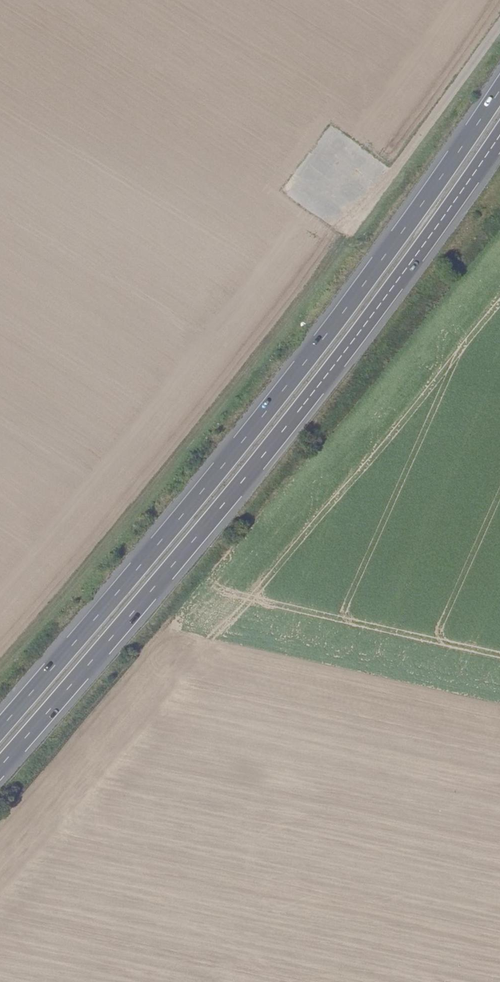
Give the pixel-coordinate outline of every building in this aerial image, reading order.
[(270,463),(283,448),(278,443),(264,458),(270,463)]
